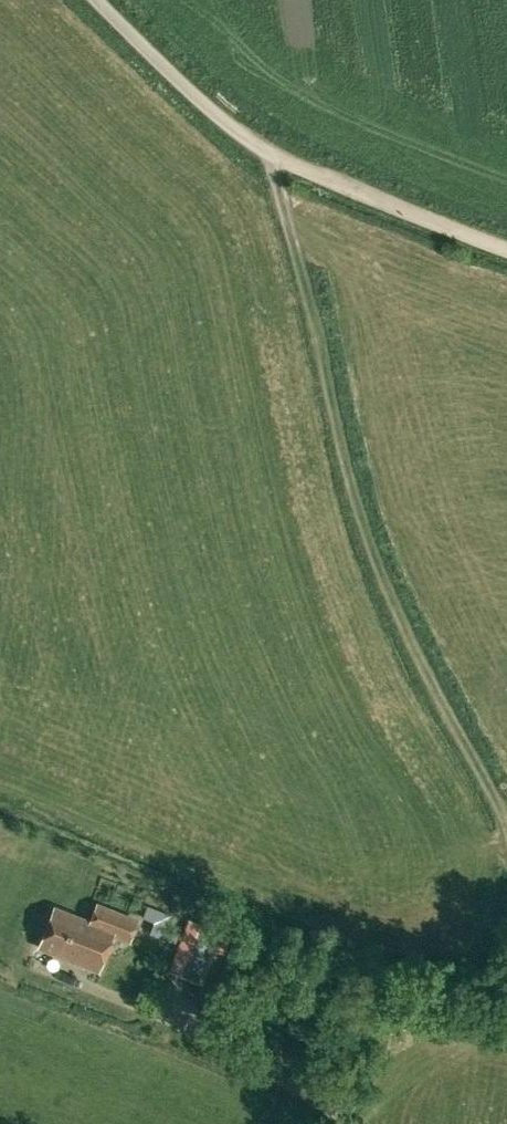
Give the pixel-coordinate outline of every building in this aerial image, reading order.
[(113,933),(130,940),(137,921),(97,905),(90,923),(54,908),(39,945),(99,969),(113,933)] [(169,915),(146,907),(142,917),(155,922),(150,934),(160,938),(169,915)] [(210,957),(220,933),(190,921),(180,946),(210,957)]
